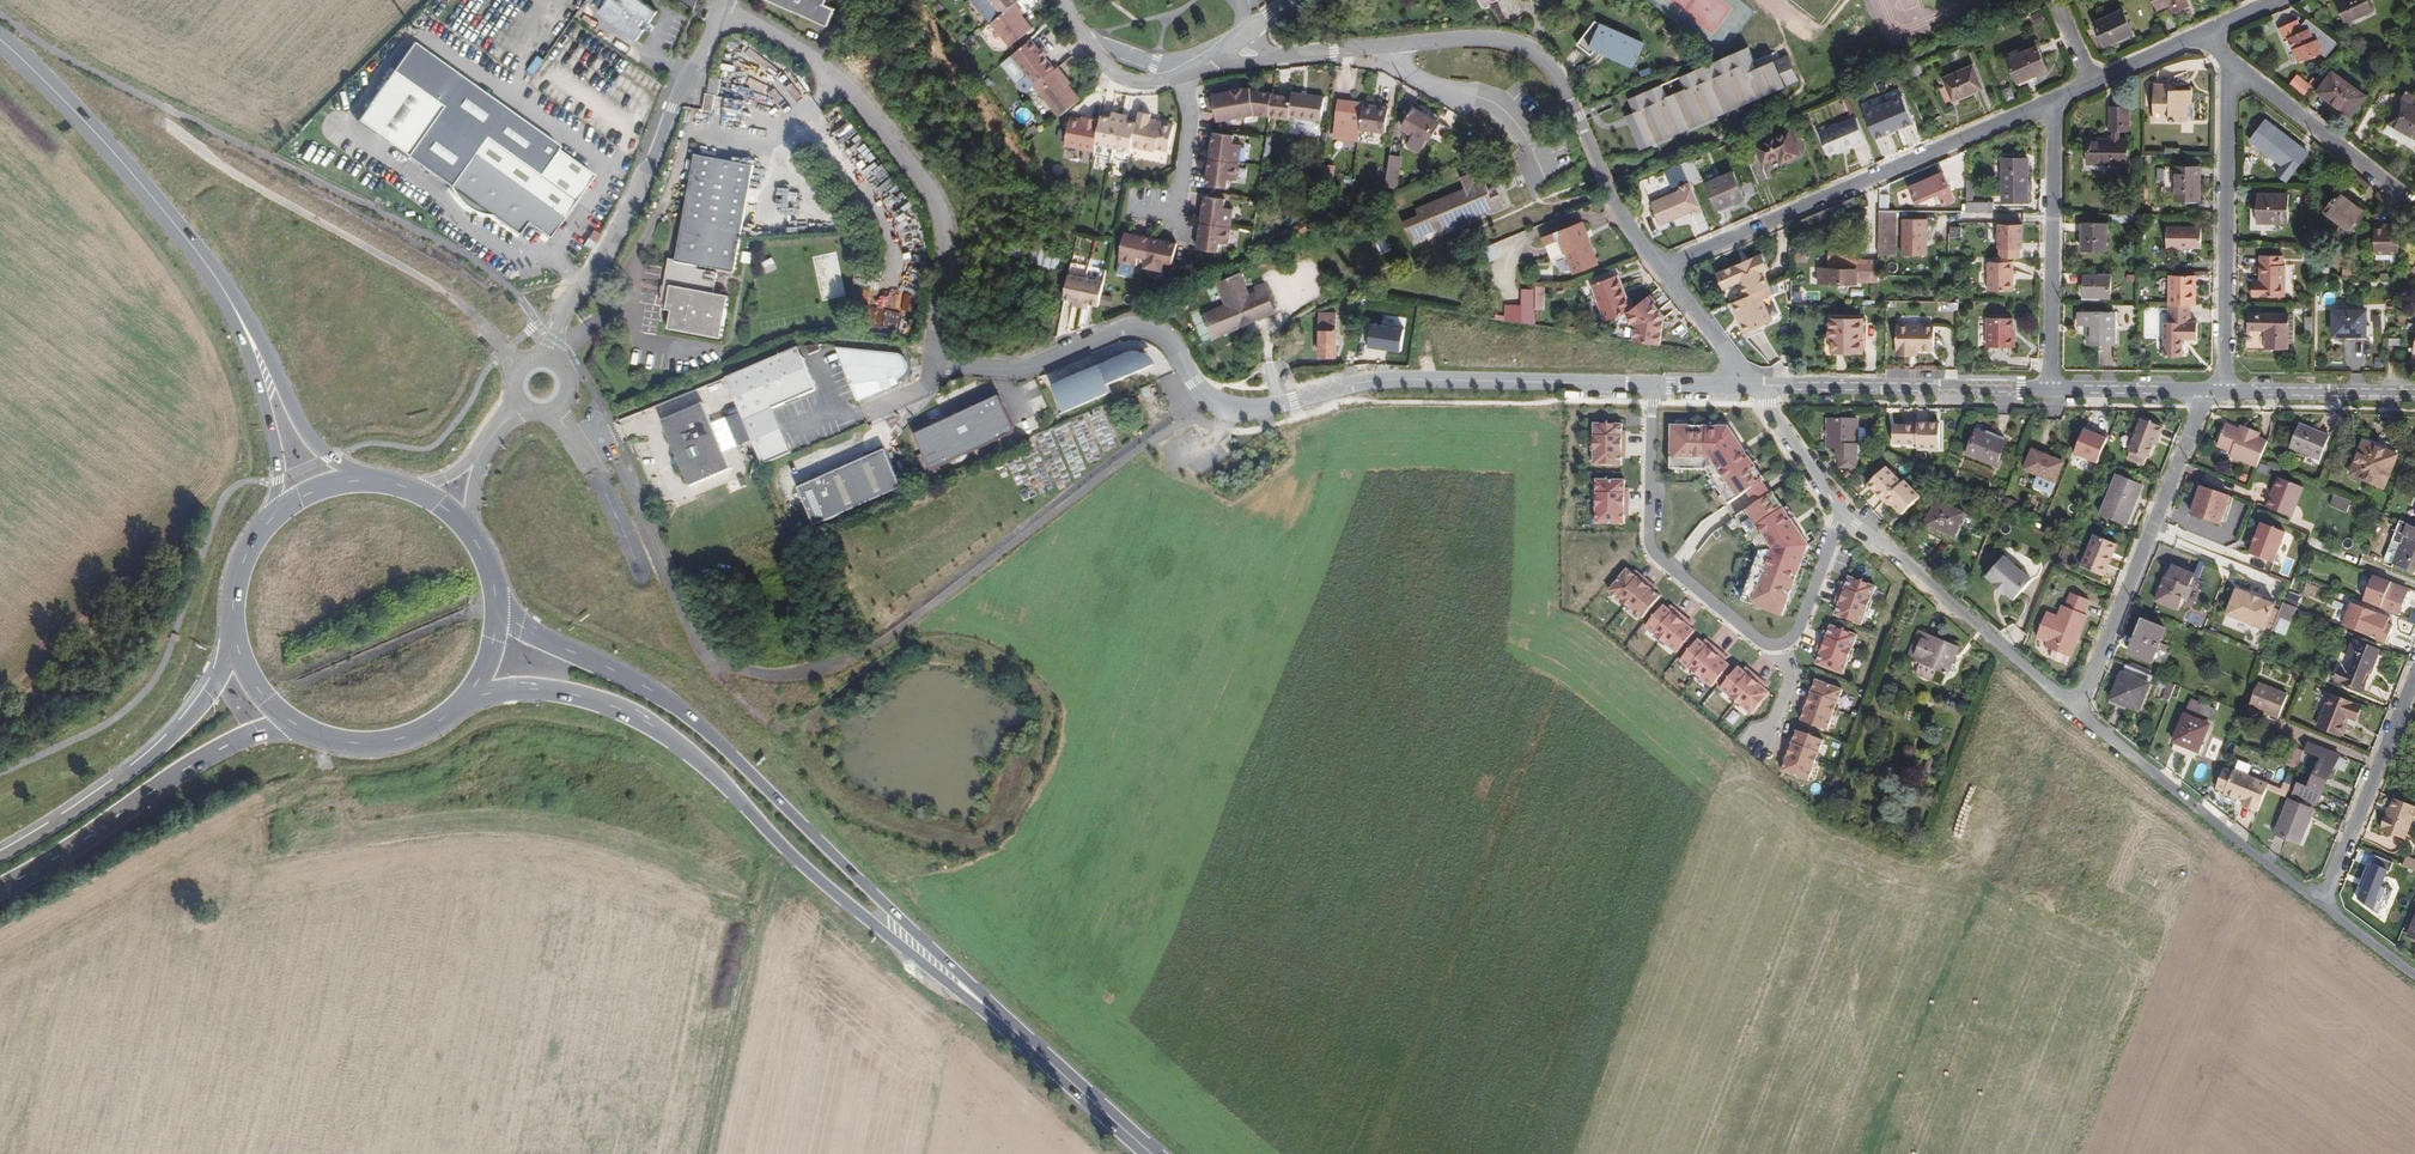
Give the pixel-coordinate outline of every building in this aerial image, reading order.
[(642,0),(609,0),(599,13),(637,40),(658,12),(642,0)] [(784,6),(786,1),(790,6),(802,12),(808,11),(811,18),(829,26),(836,8),(826,4),(828,0),(769,0),(784,6)] [(982,0),(977,0),(986,11),(989,9),(982,0)] [(989,9),(986,11),(994,20),(1015,3),(1017,1),(1017,0),(982,0),(989,9)] [(2187,0),(2152,0),(2157,10),(2170,4),(2174,13),(2190,6),(2187,0)] [(2368,0),(2341,0),(2337,2),(2346,22),(2372,11),(2368,0)] [(790,6),(786,1),(784,6),(811,18),(808,11),(802,12),(790,6)] [(1021,10),(1015,3),(994,20),(991,22),(1011,46),(1033,28),(1022,15),(1020,17),(1017,13),(1019,11),(1021,10)] [(2123,9),(2095,22),(2105,46),(2134,33),(2123,9)] [(2045,21),(2040,10),(2031,15),(2036,26),(2045,21)] [(2339,44),(2312,23),(2308,29),(2304,31),(2299,20),(2279,29),(2285,41),(2289,39),(2293,48),(2294,50),(2319,40),(2325,51),(2336,47),(2339,44)] [(1595,21),(1577,45),(1591,56),(1597,49),(1635,66),(1645,44),(1603,25),(1602,26),(1595,21)] [(1046,57),(1040,49),(1031,38),(1011,55),(1025,72),(1023,73),(1026,77),(1016,84),(1024,94),(1034,85),(1055,68),(1046,57)] [(2300,61),(2325,51),(2319,40),(2294,50),(2300,61)] [(485,137),(539,175),(559,146),(413,42),(393,71),(443,106),(407,156),(449,186),(485,137)] [(1629,114),(1644,147),(1804,79),(1793,53),(1762,66),(1753,45),(1722,58),(1633,97),(1638,110),(1629,114)] [(1049,55),(1043,46),(1040,49),(1046,57),(1049,55)] [(2038,46),(2008,59),(2018,83),(2049,70),(2038,46)] [(1949,51),(1943,53),(1947,60),(1952,58),(1949,51)] [(1902,70),(1906,80),(1920,73),(1916,64),(1902,70)] [(1080,98),(1069,85),(1071,83),(1058,66),(1055,68),(1034,85),(1059,116),(1080,98)] [(1944,78),(1953,101),(1983,88),(1973,66),(1944,78)] [(2368,96),(2332,70),(2317,92),(2352,118),(2368,96)] [(407,156),(443,106),(393,71),(357,121),(407,156)] [(2305,95),(2313,85),(2298,73),(2290,83),(2305,95)] [(718,96),(721,80),(711,78),(707,95),(706,94),(703,111),(712,113),(715,96),(718,96)] [(1902,89),(1898,81),(1882,88),(1885,96),(1902,89)] [(2191,102),(2192,90),(2175,90),(2171,90),(2171,86),(2171,84),(2154,84),(2154,120),(2160,120),(2160,118),(2170,118),(2170,120),(2188,120),(2188,108),(2193,103),(2192,102),(2191,102)] [(1270,115),(1273,92),(1252,89),(1252,87),(1214,92),(1214,94),(1207,95),(1209,107),(1216,106),(1217,119),(1256,113),(1270,115)] [(1860,91),(1849,95),(1853,106),(1864,102),(1860,91)] [(2411,105),(2414,98),(2414,95),(2407,91),(2389,123),(2414,137),(2414,107),(2411,105)] [(1273,95),(1270,116),(1289,119),(1290,116),(1322,120),(1325,97),(1292,93),(1291,97),(1273,95)] [(1848,96),(1844,98),(1848,108),(1852,107),(1848,96)] [(742,118),(744,101),(727,98),(724,115),(742,118)] [(1360,129),(1363,105),(1363,103),(1339,100),(1336,122),(1337,122),(1335,139),(1359,143),(1360,129)] [(1896,108),(1879,115),(1871,118),(1878,136),(1886,133),(1913,122),(1906,104),(1896,108)] [(1385,133),(1389,108),(1363,105),(1360,129),(1385,133)] [(1419,151),(1436,120),(1428,115),(1421,111),(1413,107),(1402,128),(1410,133),(1413,135),(1408,145),(1419,151)] [(2111,107),(2110,130),(2112,130),(2120,130),(2127,130),(2127,108),(2111,107)] [(1169,151),(1174,125),(1150,120),(1151,114),(1140,111),(1137,123),(1132,147),(1152,151),(1155,149),(1169,151)] [(1132,147),(1137,123),(1128,121),(1128,118),(1112,115),(1112,118),(1101,115),(1100,120),(1094,151),(1093,155),(1129,163),(1132,147)] [(1094,151),(1100,120),(1089,118),(1089,121),(1081,119),(1070,117),(1064,145),(1094,151)] [(1866,139),(1857,117),(1819,133),(1829,155),(1866,139)] [(2307,151),(2267,120),(2250,140),(2283,166),(2277,173),(2284,179),(2307,151)] [(2389,123),(2384,132),(2414,148),(2414,145),(2414,137),(2389,123)] [(2120,140),(2120,130),(2112,130),(2112,140),(2120,140)] [(1790,131),(1756,145),(1764,163),(1780,157),(1785,154),(1788,160),(1800,155),(1790,131)] [(1214,132),(1207,183),(1227,186),(1228,178),(1237,179),(1242,144),(1233,143),(1234,134),(1214,132)] [(1408,145),(1413,135),(1410,133),(1404,143),(1408,145)] [(1513,141),(1507,136),(1505,138),(1510,143),(1516,148),(1518,146),(1513,141)] [(548,239),(593,176),(557,149),(539,175),(485,137),(449,186),(450,187),(452,192),(454,195),(457,199),(461,204),(465,207),(469,209),(474,212),(480,214),(486,215),(491,216),(518,235),(527,224),(548,239)] [(2112,140),(2089,139),(2088,164),(2126,164),(2127,140),(2120,140),(2112,140)] [(735,273),(754,166),(695,155),(676,261),(669,259),(663,295),(664,295),(663,299),(666,302),(668,302),(667,311),(672,311),(668,330),(722,339),(730,296),(708,292),(693,290),(696,277),(698,266),(735,273)] [(1396,188),(1401,157),(1390,155),(1385,186),(1396,188)] [(2028,159),(2003,158),(2002,201),(2028,201),(2028,191),(2028,181),(2028,159)] [(1687,176),(1689,181),(1701,176),(1693,159),(1682,164),(1687,176)] [(1702,211),(1689,181),(1687,176),(1682,164),(1665,171),(1670,183),(1677,180),(1680,186),(1681,189),(1682,190),(1651,203),(1661,224),(1669,221),(1664,209),(1669,207),(1674,218),(1691,212),(1692,215),(1702,211)] [(2200,167),(2176,167),(2176,200),(2200,200),(2200,167)] [(1468,189),(1419,211),(1422,217),(1407,224),(1414,241),(1441,229),(1442,231),(1488,210),(1490,214),(1506,207),(1500,193),(1499,194),(1494,196),(1490,189),(1487,180),(1480,183),(1475,172),(1462,177),(1468,189)] [(1733,172),(1707,183),(1718,210),(1745,198),(1733,172)] [(1944,173),(1911,187),(1917,202),(1940,192),(1944,204),(1955,199),(1944,173)] [(1496,186),(1490,189),(1494,196),(1499,194),(1496,186)] [(2366,212),(2340,192),(2324,212),(2351,232),(2366,212)] [(2289,223),(2289,193),(2258,193),(2257,223),(2289,223)] [(1889,210),(1889,194),(1880,194),(1880,210),(1889,210)] [(1226,198),(1205,195),(1198,247),(1219,250),(1220,241),(1229,242),(1233,208),(1225,206),(1226,198)] [(1993,212),(1993,202),(1974,202),(1966,202),(1966,212),(1993,212)] [(1674,218),(1669,207),(1664,209),(1669,221),(1674,218)] [(1895,255),(1896,210),(1889,210),(1880,210),(1879,255),(1895,255)] [(2140,223),(2140,214),(2139,214),(2132,214),(2118,214),(2110,214),(2109,223),(2140,223)] [(1903,254),(1929,254),(1929,217),(1903,217),(1903,254)] [(1599,264),(1589,240),(1585,242),(1584,238),(1588,236),(1582,222),(1544,238),(1547,247),(1553,261),(1561,257),(1567,255),(1574,273),(1599,264)] [(1998,248),(2024,248),(2025,223),(1999,222),(1998,248)] [(2107,223),(2082,223),(2082,250),(2107,250),(2107,223)] [(2400,254),(2400,224),(2388,224),(2388,227),(2384,227),(2374,227),(2375,254),(2377,254),(2377,259),(2389,259),(2390,254),(2400,254)] [(1961,228),(1951,227),(1950,237),(1961,237),(1961,228)] [(2202,227),(2167,227),(2167,246),(2202,247),(2202,227)] [(590,250),(600,235),(593,231),(583,246),(590,250)] [(1146,259),(1150,238),(1124,233),(1118,262),(1136,265),(1138,257),(1146,259)] [(1391,250),(1383,234),(1373,239),(1381,255),(1391,250)] [(1176,243),(1150,238),(1146,259),(1144,267),(1162,271),(1164,262),(1172,264),(1176,243)] [(1547,247),(1544,238),(1538,240),(1542,249),(1547,247)] [(1064,251),(1018,240),(1014,258),(1059,269),(1064,251)] [(1499,258),(1494,244),(1493,244),(1484,248),(1482,248),(1487,263),(1488,262),(1499,258)] [(1807,262),(1807,250),(1796,250),(1796,263),(1807,262)] [(1819,267),(1819,284),(1832,284),(1832,283),(1840,282),(1840,288),(1842,291),(1846,291),(1848,288),(1848,283),(1857,283),(1857,281),(1857,267),(1857,260),(1857,252),(1838,252),(1838,256),(1829,256),(1829,267),(1819,267)] [(836,254),(813,259),(822,300),(845,294),(836,254)] [(1770,286),(1763,272),(1769,269),(1763,254),(1753,258),(1754,261),(1739,267),(1738,265),(1720,272),(1726,287),(1740,281),(1747,296),(1760,291),(1770,286)] [(1574,273),(1567,255),(1561,257),(1568,275),(1574,273)] [(2286,296),(2286,265),(2283,265),(2283,255),(2259,255),(2259,265),(2262,265),(2262,280),(2259,281),(2252,281),(2252,296),(2286,296)] [(2013,291),(2013,262),(2009,262),(2009,257),(1994,257),(1994,261),(1989,261),(1989,291),(2013,291)] [(1739,267),(1754,261),(1753,258),(1738,265),(1739,267)] [(1862,260),(1861,281),(1879,281),(1879,275),(1879,260),(1862,260)] [(1107,270),(1071,262),(1069,275),(1064,298),(1074,300),(1073,303),(1081,304),(1089,306),(1090,304),(1099,306),(1104,282),(1107,270)] [(1250,294),(1241,272),(1217,282),(1225,304),(1226,305),(1203,314),(1213,339),(1239,328),(1245,326),(1242,318),(1249,315),(1251,319),(1276,309),(1265,283),(1255,287),(1257,292),(1251,295),(1250,295),(1250,294)] [(1726,287),(1720,272),(1717,273),(1723,289),(1726,287)] [(2085,274),(2085,297),(2111,297),(2111,274),(2085,274)] [(1625,293),(1618,275),(1615,276),(1622,295),(1625,293)] [(2195,275),(2169,275),(2169,305),(2190,305),(2191,305),(2192,294),(2195,294),(2195,275)] [(1636,325),(1633,340),(1660,344),(1665,316),(1648,296),(1632,310),(1625,293),(1622,295),(1615,276),(1593,285),(1606,320),(1626,312),(1631,324),(1636,325)] [(708,292),(710,280),(696,277),(693,290),(708,292)] [(880,299),(881,282),(857,281),(856,298),(880,299)] [(1537,294),(1537,289),(1523,289),(1522,311),(1507,311),(1506,320),(1535,325),(1535,324),(1536,305),(1537,294)] [(1772,321),(1760,291),(1747,296),(1732,303),(1745,333),(1772,321)] [(913,333),(919,295),(903,292),(901,310),(871,306),(868,326),(913,333)] [(1544,305),(1544,295),(1537,294),(1536,305),(1544,305)] [(1412,317),(1414,307),(1383,304),(1382,314),(1394,315),(1400,316),(1412,317)] [(2190,305),(2169,305),(2169,322),(2165,322),(2164,356),(2182,356),(2183,338),(2183,336),(2187,336),(2187,338),(2198,339),(2198,322),(2190,322),(2190,305)] [(1251,319),(1249,315),(1242,318),(1245,326),(1258,320),(1277,312),(1276,309),(1251,319)] [(2367,325),(2367,309),(2333,310),(2333,337),(2345,337),(2345,341),(2371,340),(2371,325),(2367,325)] [(2080,311),(2080,324),(2089,324),(2088,344),(2114,345),(2114,312),(2080,311)] [(1336,325),(1336,313),(1319,313),(1319,331),(1321,331),(1321,355),(1336,355),(1336,331),(1330,331),(1330,325),(1336,325)] [(2288,331),(2288,314),(2250,313),(2250,328),(2267,329),(2267,347),(2288,347),(2288,331)] [(1863,319),(1830,318),(1830,338),(1834,338),(1833,352),(1862,352),(1863,341),(1860,341),(1860,330),(1863,330),(1863,319)] [(1987,318),(1987,347),(2015,347),(2015,336),(2013,336),(2013,329),(2013,318),(1987,318)] [(1402,352),(1405,328),(1372,324),(1369,348),(1402,352)] [(1935,325),(1897,325),(1897,351),(1912,352),(1912,350),(1918,350),(1934,350),(1935,325)] [(821,350),(819,345),(805,347),(808,355),(821,350)] [(804,357),(801,348),(793,351),(797,360),(804,357)] [(907,369),(907,368),(907,367),(907,365),(907,362),(907,361),(906,360),(906,359),(904,357),(902,356),(901,355),(899,354),(897,354),(894,353),(836,348),(851,385),(864,386),(869,397),(900,384),(898,378),(899,378),(900,378),(902,376),(903,375),(905,374),(906,372),(906,371),(907,369)] [(803,397),(814,392),(816,386),(810,370),(811,370),(807,358),(805,359),(804,357),(797,360),(793,351),(727,378),(762,465),(793,453),(775,409),(787,404),(787,403),(787,402),(802,396),(803,397)] [(1126,354),(1126,353),(1053,385),(1056,392),(1052,394),(1060,413),(1111,391),(1108,384),(1141,370),(1139,366),(1150,361),(1147,354),(1146,353),(1144,353),(1143,352),(1141,352),(1139,352),(1137,351),(1135,351),(1134,352),(1132,352),(1130,352),(1128,353),(1126,354)] [(869,397),(864,386),(851,385),(859,402),(869,397)] [(999,399),(916,435),(931,470),(1015,433),(999,399)] [(731,469),(703,403),(662,421),(690,487),(731,469)] [(1858,428),(1858,419),(1828,419),(1828,449),(1837,449),(1837,468),(1858,468),(1858,454),(1858,428)] [(2149,458),(2156,442),(2159,443),(2165,428),(2144,419),(2130,451),(2132,451),(2129,458),(2145,465),(2148,458),(2149,458)] [(1917,444),(1918,426),(1916,426),(1914,423),(1906,423),(1904,426),(1894,425),(1894,444),(1917,444)] [(1940,449),(1940,426),(1929,426),(1929,423),(1918,423),(1918,426),(1917,444),(1917,449),(1940,449)] [(1621,454),(1625,454),(1625,436),(1621,436),(1621,432),(1621,425),(1593,424),(1592,465),(1620,466),(1621,458),(1621,454)] [(2320,460),(2330,436),(2329,436),(2320,432),(2300,424),(2289,448),(2320,460)] [(2260,461),(2268,441),(2259,438),(2261,433),(2245,427),(2243,432),(2239,430),(2226,425),(2218,447),(2232,452),(2230,457),(2258,467),(2260,461)] [(1670,426),(1669,469),(1704,470),(1727,505),(1748,490),(1761,482),(1763,480),(1727,427),(1670,426)] [(1864,428),(1858,428),(1858,454),(1861,455),(1861,445),(1866,445),(1866,430),(1864,428)] [(2108,438),(2085,429),(2075,453),(2098,463),(2108,438)] [(1997,465),(2006,444),(2002,442),(2004,438),(1987,431),(1985,435),(1977,432),(1967,453),(1997,465)] [(2351,475),(2365,441),(2399,455),(2401,451),(2390,447),(2391,443),(2382,440),(2381,443),(2363,436),(2347,474),(2351,475)] [(2385,489),(2399,455),(2365,441),(2351,475),(2385,489)] [(814,526),(902,488),(885,449),(798,488),(814,526)] [(2051,494),(2064,463),(2033,450),(2025,470),(2039,476),(2034,487),(2051,494)] [(1884,500),(1902,483),(1886,467),(1870,482),(1878,490),(1876,493),(1883,500),(1884,500)] [(2127,526),(2144,485),(2117,474),(2100,515),(2127,526)] [(2270,499),(2273,497),(2281,478),(2279,476),(2270,499)] [(2292,517),(2304,487),(2281,478),(2273,497),(2270,499),(2268,504),(2269,508),(2292,517)] [(1624,490),(1624,481),(1596,480),(1595,521),(1623,522),(1623,513),(1624,490)] [(1904,512),(1920,497),(1904,480),(1902,483),(1884,500),(1889,505),(1893,505),(1894,506),(1896,504),(1904,512)] [(1748,490),(1757,503),(1769,494),(1761,482),(1748,490)] [(1878,490),(1870,482),(1868,485),(1876,493),(1878,490)] [(2226,508),(2230,497),(2202,487),(2193,510),(2210,515),(2208,519),(2220,523),(2226,508)] [(2006,491),(1999,488),(1995,496),(2002,499),(2006,491)] [(1807,546),(1772,493),(1769,494),(1757,503),(1735,517),(1759,552),(1741,601),(1782,616),(1807,546)] [(2347,513),(2352,501),(2335,494),(2330,506),(2347,513)] [(2230,497),(2226,508),(2230,509),(2234,498),(2230,497)] [(2012,516),(2016,504),(2005,499),(2000,511),(2012,516)] [(1955,536),(1965,513),(1937,501),(1927,524),(1955,536)] [(1904,512),(1896,504),(1894,506),(1902,514),(1904,512)] [(2210,515),(2193,510),(2192,514),(2208,519),(2210,515)] [(2414,571),(2414,528),(2409,526),(2410,524),(2400,520),(2392,541),(2401,544),(2393,564),(2414,572),(2414,571)] [(2273,563),(2286,532),(2263,522),(2250,553),(2273,563)] [(2104,576),(2117,545),(2095,535),(2081,567),(2104,576)] [(2321,553),(2325,543),(2310,537),(2306,547),(2321,553)] [(2393,564),(2401,544),(2392,541),(2384,560),(2393,564)] [(2067,544),(2063,556),(2073,559),(2076,547),(2067,544)] [(2014,601),(2032,580),(2005,556),(1987,577),(1994,584),(1993,585),(2005,595),(2007,594),(2014,601)] [(2188,600),(2192,588),(2190,587),(2195,575),(2172,566),(2168,578),(2166,577),(2164,582),(2166,583),(2163,589),(2161,589),(2156,601),(2179,610),(2184,598),(2188,600)] [(1642,622),(1663,596),(1625,568),(1605,594),(1642,622)] [(2313,581),(2317,572),(2307,568),(2303,578),(2313,581)] [(2381,607),(2398,614),(2408,590),(2390,584),(2391,583),(2373,576),(2364,600),(2381,607)] [(1844,589),(1840,587),(1834,604),(1838,606),(1836,609),(1834,616),(1860,626),(1875,588),(1848,578),(1845,585),(1844,589)] [(2266,630),(2276,605),(2261,599),(2260,601),(2251,598),(2252,595),(2237,589),(2227,615),(2266,630)] [(2079,639),(2088,615),(2084,614),(2090,600),(2071,593),(2065,607),(2062,605),(2058,616),(2047,612),(2036,638),(2047,642),(2045,647),(2055,650),(2071,657),(2076,645),(2073,644),(2076,638),(2079,639)] [(2343,610),(2345,604),(2334,600),(2332,606),(2343,610)] [(2290,622),(2296,607),(2284,602),(2282,607),(2278,617),(2290,622)] [(2378,620),(2373,618),(2375,613),(2352,603),(2343,626),(2366,635),(2370,624),(2376,626),(2378,620)] [(2278,617),(2282,607),(2276,605),(2266,630),(2272,632),(2278,617)] [(1677,657),(1695,632),(1660,606),(1642,631),(1677,657)] [(2138,637),(2144,621),(2141,620),(2134,636),(2138,637)] [(2160,642),(2166,629),(2145,620),(2144,621),(2138,637),(2159,646),(2160,642)] [(2371,637),(2376,626),(2370,624),(2366,635),(2371,637)] [(1825,637),(1822,636),(1815,653),(1819,654),(1818,658),(1815,665),(1842,675),(1856,637),(1830,627),(1827,634),(1825,637)] [(1914,661),(1924,634),(1918,632),(1908,658),(1914,661)] [(1918,662),(1935,669),(1945,673),(1956,647),(1924,634),(1914,661),(1918,662)] [(2131,653),(2138,637),(2134,636),(2128,652),(2131,653)] [(2157,649),(2159,646),(2138,637),(2131,653),(2131,654),(2152,662),(2157,649)] [(1713,690),(1732,664),(1695,639),(1677,665),(1713,690)] [(2368,671),(2369,668),(2373,669),(2380,650),(2354,639),(2350,648),(2358,651),(2354,661),(2349,674),(2338,669),(2334,680),(2364,691),(2371,672),(2368,671)] [(2358,651),(2350,648),(2346,657),(2354,661),(2358,651)] [(2071,657),(2055,650),(2052,657),(2054,660),(2066,665),(2069,663),(2071,657)] [(1932,680),(1935,669),(1918,662),(1915,674),(1932,680)] [(2140,711),(2154,676),(2126,664),(2118,682),(2120,683),(2113,700),(2126,705),(2140,711)] [(1772,693),(1737,667),(1718,693),(1753,718),(1772,693)] [(1846,688),(1813,678),(1807,699),(1839,709),(1846,688)] [(2126,705),(2113,700),(2120,683),(2118,682),(2117,681),(2108,702),(2124,708),(2126,705)] [(2164,691),(2166,685),(2157,681),(2154,686),(2164,691)] [(2171,697),(2176,684),(2171,682),(2166,695),(2171,697)] [(2289,694),(2259,682),(2249,706),(2279,718),(2289,694)] [(2177,699),(2182,687),(2176,684),(2171,697),(2177,699)] [(2344,726),(2348,717),(2358,721),(2363,707),(2331,695),(2318,726),(2341,735),(2344,726)] [(1832,732),(1839,709),(1807,699),(1800,722),(1832,732)] [(2216,709),(2191,699),(2187,710),(2212,720),(2216,709)] [(2298,720),(2302,712),(2296,709),(2292,718),(2298,720)] [(2198,752),(2210,725),(2185,714),(2174,742),(2175,742),(2197,751),(2198,752)] [(1828,741),(1797,729),(1782,769),(1813,780),(1828,741)] [(2210,751),(2219,752),(2221,740),(2212,738),(2210,751)] [(2197,751),(2175,742),(2174,746),(2196,754),(2197,751)] [(2328,779),(2339,756),(2308,743),(2305,751),(2323,759),(2321,764),(2313,781),(2310,788),(2297,782),(2294,790),(2289,788),(2286,797),(2288,798),(2291,799),(2293,795),(2316,805),(2326,784),(2328,779)] [(2297,769),(2304,752),(2287,744),(2279,762),(2297,769)] [(2321,764),(2318,763),(2310,780),(2313,781),(2321,764)] [(2244,803),(2259,810),(2267,789),(2270,783),(2244,772),(2243,774),(2234,771),(2227,790),(2235,793),(2235,795),(2239,797),(2240,795),(2246,797),(2244,803)] [(2280,793),(2284,784),(2275,781),(2272,789),(2280,793)] [(2291,799),(2288,798),(2287,801),(2314,812),(2315,809),(2291,799)] [(2414,812),(2414,807),(2395,798),(2381,831),(2404,840),(2414,812)] [(2307,827),(2314,812),(2287,801),(2274,833),(2297,843),(2304,826),(2307,827)] [(2307,827),(2304,826),(2297,843),(2303,846),(2310,828),(2307,827)] [(2406,857),(2403,866),(2414,871),(2414,860),(2406,857)] [(2391,913),(2398,898),(2375,887),(2367,905),(2379,910),(2380,907),(2391,913)] [(2389,917),(2391,913),(2380,907),(2379,910),(2378,912),(2389,917)]
